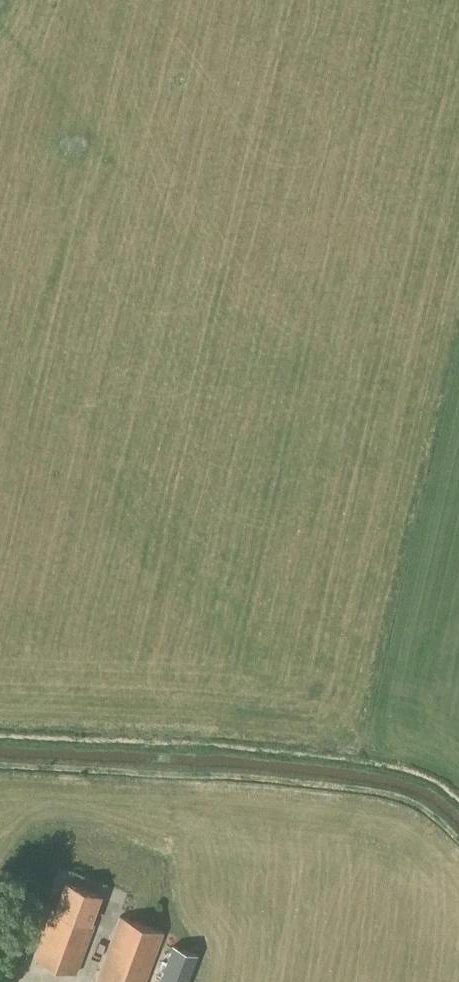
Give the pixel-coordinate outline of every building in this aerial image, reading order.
[(89,925),(101,894),(66,881),(55,911),(50,909),(32,957),(77,974),(90,936),(86,935),(90,925),(89,925)] [(164,932),(119,915),(95,981),(98,981),(146,981),(164,932)] [(199,955),(172,945),(158,981),(189,981),(199,955)]
